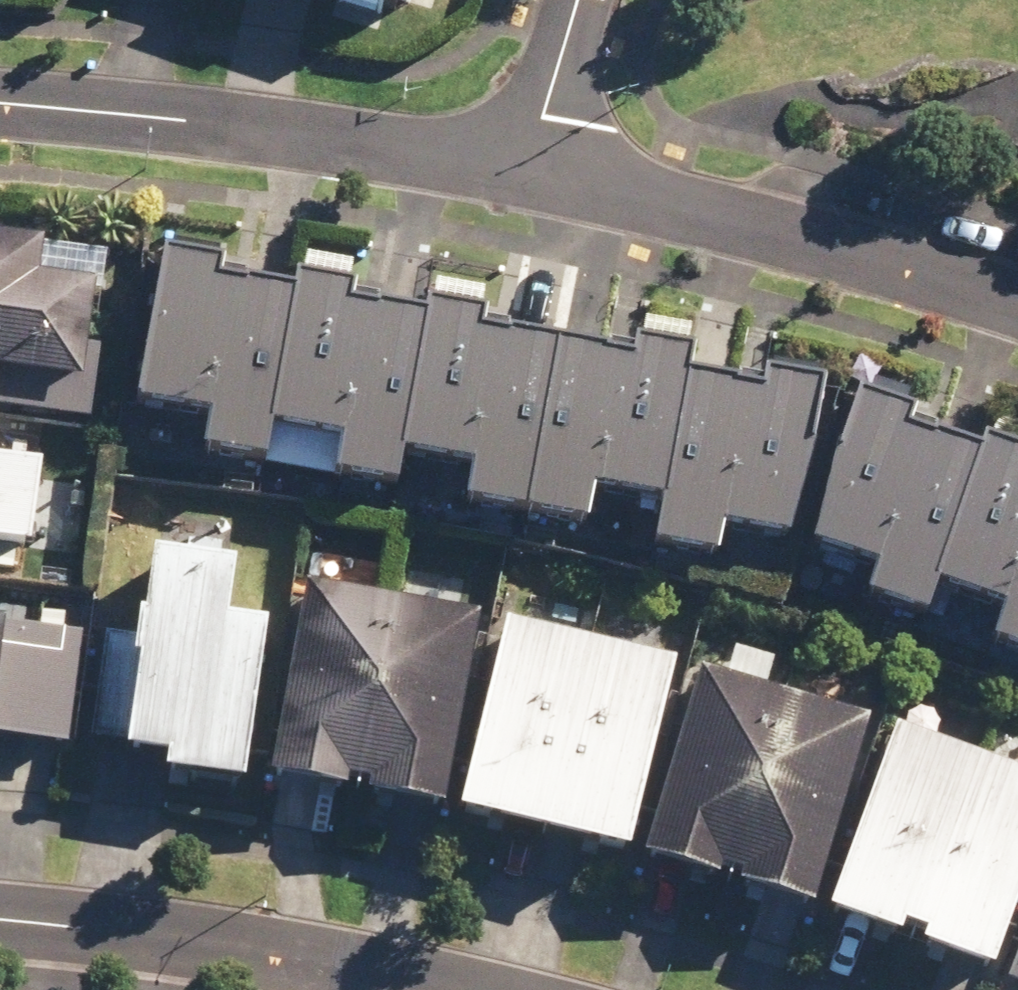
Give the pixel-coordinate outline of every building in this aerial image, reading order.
[(0,232),(0,398),(8,399),(11,374),(26,376),(22,413),(92,420),(106,283),(55,277),(59,238),(0,232)] [(286,469),(314,292),(239,285),(241,257),(182,252),(168,411),(220,416),(216,463),(286,469)] [(420,463),(446,315),(352,299),(356,283),(321,277),(319,292),(314,292),(286,469),(418,480),(420,463)] [(545,520),(578,336),(502,329),(503,320),(446,315),(420,463),(481,468),(477,514),(545,520)] [(677,507),(713,373),(717,328),(647,322),(645,342),(578,336),(545,520),(607,526),(609,501),(677,507)] [(959,590),(1002,448),(938,428),(943,410),(841,379),(842,367),(776,362),(775,379),(713,373),(677,507),(673,548),(737,553),(739,527),(808,533),(894,559),(884,592),(942,610),(949,587),(959,590)] [(0,416),(0,540),(53,545),(61,464),(8,459),(13,417),(0,416)] [(1010,421),(1002,448),(959,590),(1016,607),(1007,639),(1017,642),(1017,424),(1010,421)] [(427,573),(422,601),(382,594),(388,561),(336,552),(331,585),(318,583),(284,776),(460,807),(493,613),(464,608),(469,581),(427,573)] [(254,564),(158,555),(151,630),(112,626),(100,747),(190,756),(188,775),(268,782),(284,620),(249,617),(254,564)] [(10,749),(11,740),(81,745),(90,634),(18,628),(19,616),(0,615),(0,749),(10,749)] [(690,663),(527,622),(480,810),(643,850),(690,663)] [(883,721),(716,677),(666,866),(834,910),(883,721)] [(849,912),(922,936),(926,924),(948,931),(944,943),(1017,966),(1017,762),(908,726),(849,912)]
